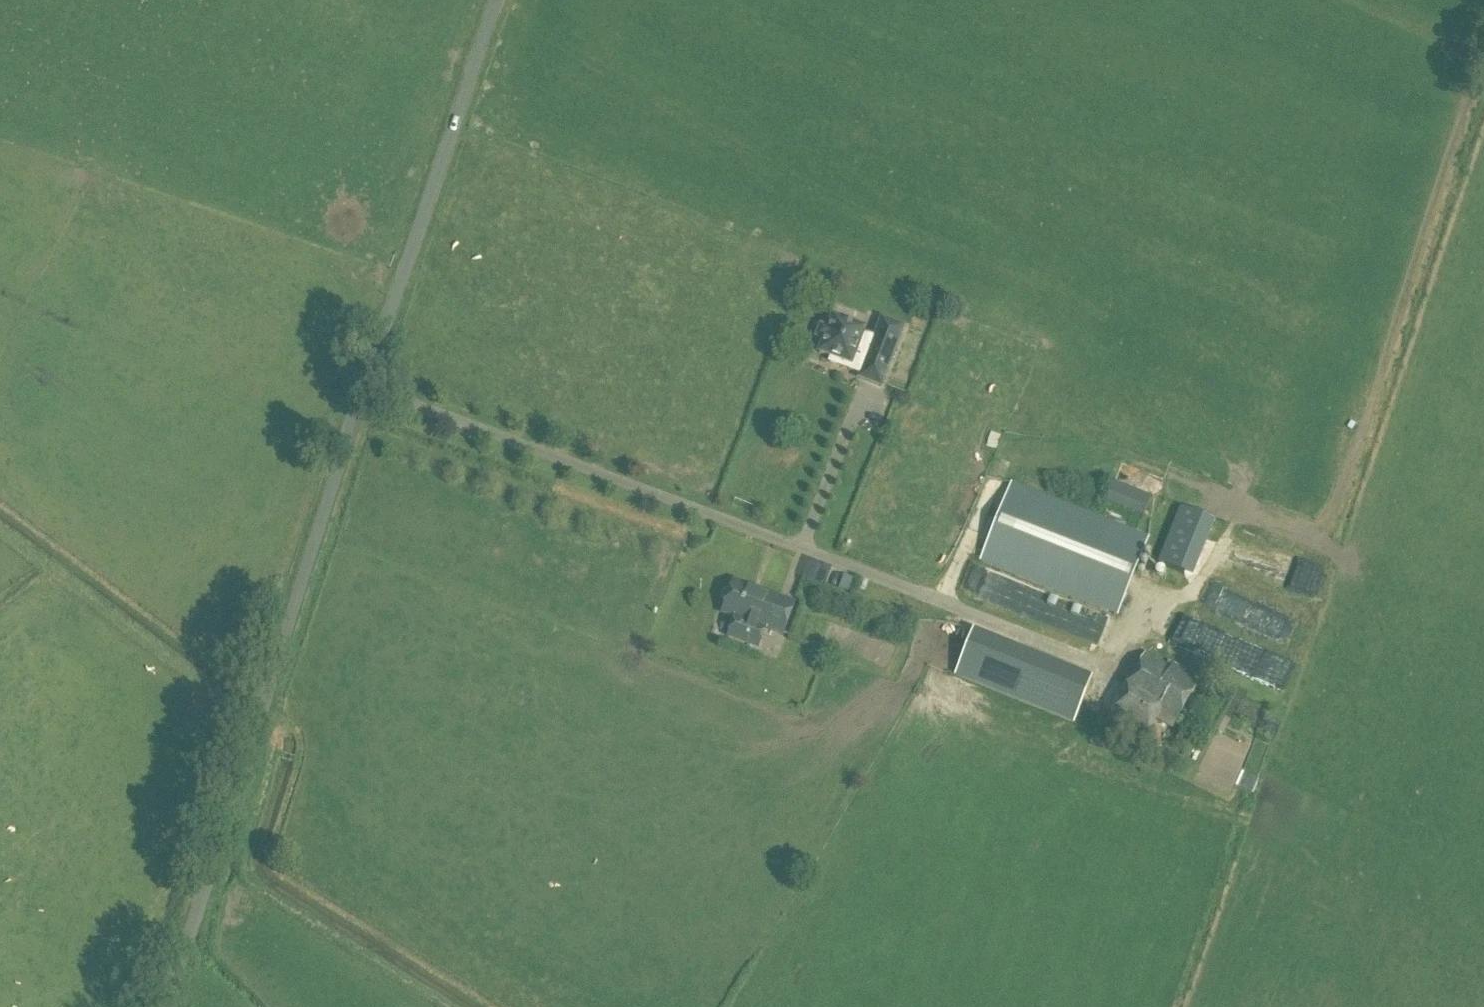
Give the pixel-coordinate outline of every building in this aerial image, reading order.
[(830,363),(862,375),(869,357),(890,365),(904,328),(882,319),(874,339),(863,334),(865,329),(833,317),(828,329),(825,328),(820,339),(824,340),(819,353),(832,358),(830,363)] [(1105,503),(1144,518),(1153,496),(1114,481),(1105,503)] [(981,561),(1117,615),(1148,538),(1011,485),(981,561)] [(1167,562),(1188,570),(1208,518),(1187,510),(1167,562)] [(854,580),(844,577),(839,590),(849,594),(854,580)] [(728,637),(759,648),(766,630),(783,636),(794,605),(734,582),(730,591),(727,592),(724,594),(723,598),(723,602),(725,605),(722,613),(735,618),(728,637)] [(1220,590),(1219,608),(1239,608),(1239,591),(1220,590)] [(1281,635),(1282,615),(1270,614),(1268,634),(1281,635)] [(954,677),(1074,725),(1093,678),(973,631),(954,677)] [(1269,650),(1260,682),(1276,687),(1285,654),(1269,650)] [(1106,722),(1142,743),(1156,720),(1172,730),(1200,682),(1173,667),(1174,666),(1169,663),(1167,667),(1145,654),(1106,722)]
